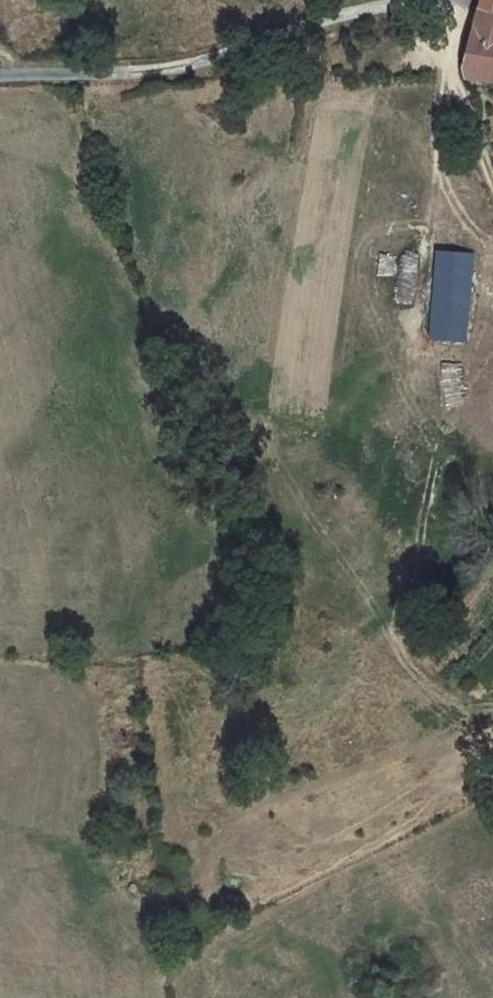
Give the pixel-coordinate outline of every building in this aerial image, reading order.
[(482,2),(466,67),(467,69),(492,72),(492,5),(482,2)]
